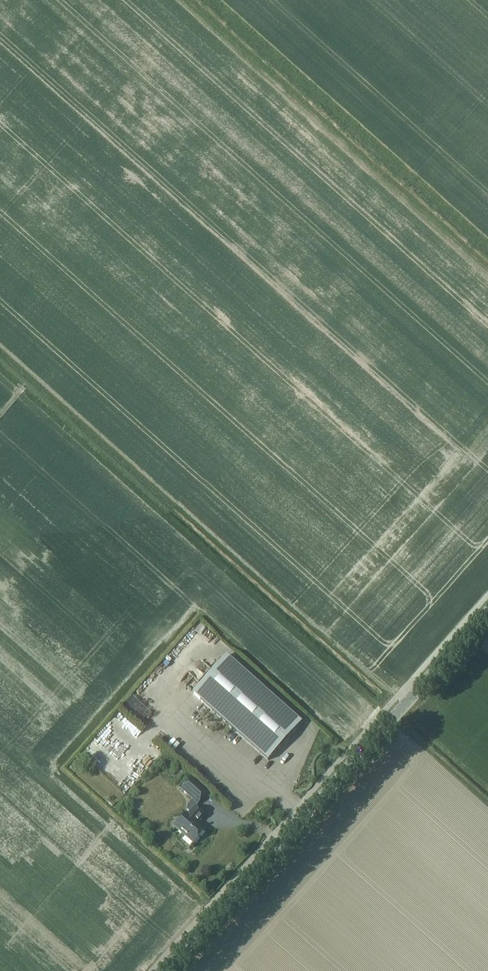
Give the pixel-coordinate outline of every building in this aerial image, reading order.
[(226,655),(195,691),(193,693),(268,760),(301,722),(226,655)] [(198,806),(208,794),(191,778),(180,790),(198,806)] [(231,807),(234,803),(228,798),(225,801),(231,807)] [(174,826),(193,843),(205,830),(198,824),(205,816),(195,807),(188,815),(186,813),(174,826)]
